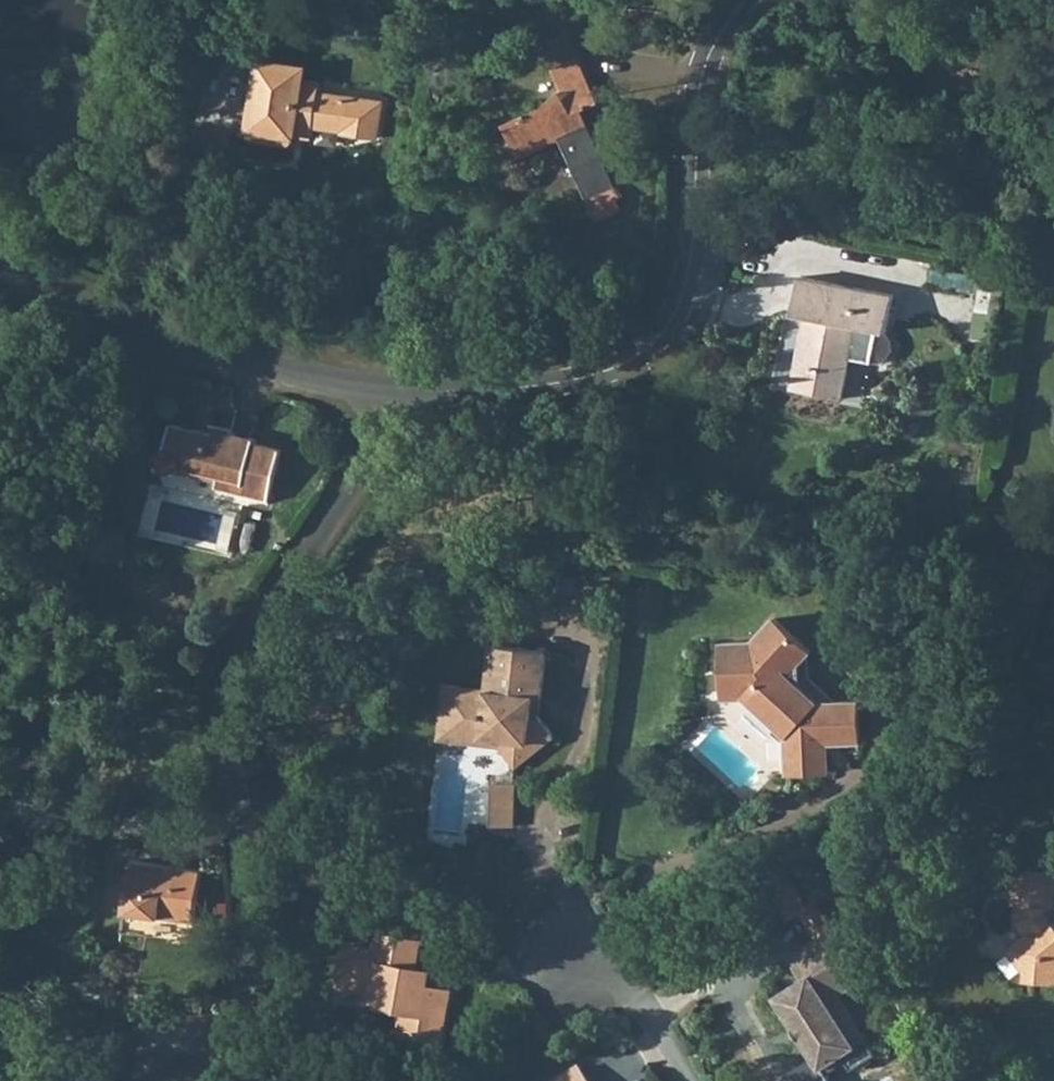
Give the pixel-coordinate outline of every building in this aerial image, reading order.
[(556,79),(560,89),(588,76),(583,66),(556,79)] [(297,149),(298,140),(299,135),(316,137),(317,132),(347,137),(347,143),(376,148),(383,111),(322,101),(324,91),(307,88),(309,75),(266,68),(253,142),(297,149)] [(588,76),(560,89),(565,98),(549,112),(508,131),(523,165),(564,147),(602,232),(629,220),(624,209),(629,207),(619,195),(598,149),(595,151),(589,137),(592,136),(587,119),(603,112),(588,76)] [(598,149),(592,136),(589,137),(595,151),(598,149)] [(931,274),(928,292),(967,299),(970,281),(931,274)] [(798,285),(792,323),(804,325),(793,395),(793,397),(844,406),(852,364),(882,368),(890,361),(892,356),(891,348),(889,341),(887,337),(893,301),(855,295),(854,300),(841,298),(842,293),(798,285)] [(175,473),(179,472),(183,469),(223,481),(222,485),(221,490),(271,505),(287,456),(259,448),(260,442),(240,437),(239,440),(223,436),(181,423),(173,448),(169,449),(165,453),(163,457),(162,462),(164,468),(167,470),(170,472),(175,473)] [(225,428),(223,436),(239,440),(240,437),(241,433),(225,428)] [(183,469),(179,472),(222,485),(223,481),(183,469)] [(752,637),(722,639),(724,696),(745,695),(787,734),(788,773),(830,771),(829,743),(860,742),(860,700),(819,702),(799,685),(798,662),(811,649),(775,615),(752,637)] [(444,688),(439,735),(493,741),(499,748),(515,767),(553,736),(539,720),(532,712),(533,699),(541,699),(546,654),(490,647),(485,692),(444,688)] [(532,712),(539,720),(541,699),(533,699),(532,712)] [(439,735),(438,743),(499,748),(493,741),(439,735)] [(491,789),(490,830),(512,832),(514,790),(491,789)] [(133,866),(127,915),(196,923),(200,874),(133,866)] [(1006,946),(1022,965),(1021,979),(1052,981),(1053,979),(1053,905),(1053,904),(1053,876),(1053,871),(1010,869),(1009,902),(1014,902),(1013,919),(1024,931),(1006,946)] [(792,987),(775,999),(791,1024),(819,1071),(842,1057),(846,1063),(854,1066),(868,1056),(869,1048),(853,1022),(837,997),(865,978),(835,930),(791,958),(804,981),(792,987)] [(419,942),(379,935),(376,951),(346,946),(339,986),(373,992),(370,1005),(404,1012),(399,1039),(439,1047),(450,993),(426,988),(411,985),(414,970),(419,942)] [(429,972),(414,970),(411,985),(426,988),(429,972)] [(578,1069),(560,1080),(586,1080),(578,1069)]
